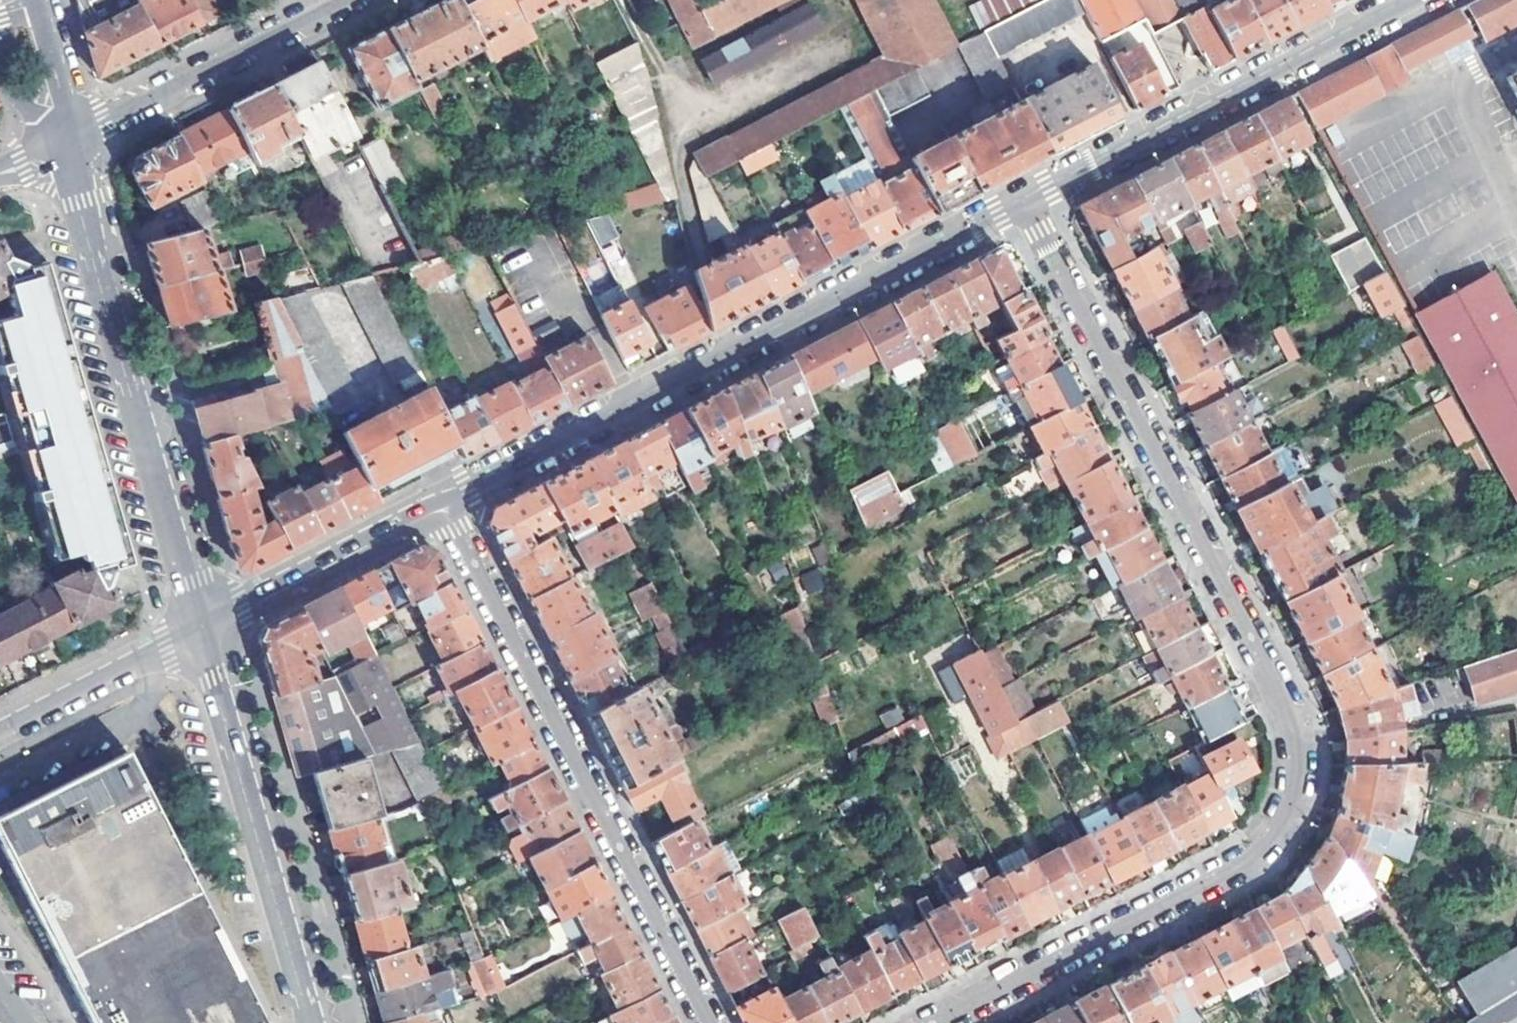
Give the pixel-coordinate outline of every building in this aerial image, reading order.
[(83,26),(134,0),(76,0),(83,26)] [(83,26),(98,76),(160,44),(140,5),(137,0),(134,0),(83,26)] [(202,22),(190,0),(148,0),(140,5),(160,44),(202,22)] [(222,12),(216,0),(190,0),(202,22),(222,12)] [(414,80),(481,46),(457,0),(442,0),(386,28),(414,80)] [(488,60),(498,55),(498,49),(514,42),(519,44),(532,37),(524,21),(514,0),(457,0),(481,46),(488,60)] [(524,21),(534,15),(539,24),(553,16),(548,8),(564,0),(514,0),(524,21)] [(568,9),(586,0),(564,0),(568,9)] [(683,23),(701,13),(694,0),(671,0),(683,23)] [(893,52),(694,157),(690,171),(693,184),(706,178),(838,108),(873,90),(955,47),(931,0),(866,0),(893,52)] [(786,0),(729,0),(708,11),(720,32),(786,0)] [(967,2),(977,26),(1040,0),(973,0),(967,2)] [(998,57),(1086,11),(1080,0),(1047,0),(985,32),(998,57)] [(1102,42),(1145,19),(1136,0),(1080,0),(1086,11),(1102,42)] [(1210,71),(1234,59),(1209,9),(1204,0),(1136,0),(1145,19),(1153,34),(1183,18),(1210,71)] [(1244,0),(1226,0),(1209,9),(1234,59),(1241,55),(1265,43),(1244,0)] [(1282,0),(1244,0),(1265,43),(1291,29),(1296,26),(1282,0)] [(1325,0),(1282,0),(1296,26),(1325,12),(1330,9),(1325,0)] [(1330,9),(1337,6),(1347,0),(1325,0),(1330,9)] [(1484,45),(1516,27),(1516,0),(1475,0),(1464,6),(1484,45)] [(823,26),(810,3),(702,61),(714,84),(823,26)] [(683,23),(694,46),(720,32),(708,11),(701,13),(683,23)] [(1467,39),(1453,12),(1296,94),(1314,127),(1384,90),(1386,93),(1410,79),(1407,72),(1467,39)] [(348,48),(377,107),(417,87),(414,80),(386,28),(348,48)] [(1112,59),(1138,108),(1169,92),(1143,44),(1112,59)] [(665,200),(677,197),(638,46),(597,67),(646,164),(649,172),(656,186),(665,200)] [(1084,136),(1121,117),(1093,62),(1020,100),(1048,154),(1084,136)] [(298,132),(309,152),(328,142),(330,146),(336,143),(333,139),(352,128),(317,63),(274,86),(298,132)] [(433,84),(421,90),(434,114),(446,108),(433,84)] [(249,148),(257,162),(279,150),(275,144),(298,132),(274,86),(229,108),(249,148)] [(877,182),(879,186),(915,168),(910,159),(873,90),(838,108),(877,182)] [(1253,115),(1277,159),(1305,144),(1308,149),(1314,145),(1288,97),(1280,102),(1253,115)] [(1048,154),(1020,100),(950,137),(978,191),(1013,172),(1048,154)] [(179,134),(199,175),(249,148),(229,108),(179,134)] [(1220,133),(1243,177),(1262,167),(1269,180),(1283,172),(1277,159),(1253,115),(1228,129),(1220,133)] [(1194,146),(1225,205),(1233,200),(1226,186),(1235,180),(1239,186),(1246,181),(1243,177),(1220,133),(1215,136),(1194,146)] [(131,170),(150,208),(201,180),(199,175),(179,134),(136,155),(131,170)] [(387,194),(408,183),(383,134),(362,145),(365,152),(387,194)] [(978,191),(950,137),(910,159),(915,168),(938,212),(956,203),(978,191)] [(1167,160),(1194,209),(1199,206),(1196,202),(1206,196),(1214,210),(1225,205),(1194,146),(1174,156),(1167,160)] [(340,165),(395,269),(410,266),(422,263),(419,257),(387,194),(365,152),(340,165)] [(1130,179),(1154,223),(1185,206),(1189,211),(1194,209),(1167,160),(1160,163),(1130,179)] [(638,168),(642,175),(649,172),(646,164),(638,168)] [(933,215),(938,212),(915,168),(879,186),(902,231),(916,224),(933,215)] [(821,180),(830,199),(806,212),(813,225),(835,267),(842,263),(869,248),(843,198),(831,175),(821,180)] [(693,184),(709,242),(721,235),(733,230),(706,178),(693,184)] [(1130,248),(1125,238),(1154,223),(1130,179),(1104,192),(1078,205),(1111,269),(1130,260),(1126,252),(1130,248)] [(1226,186),(1233,200),(1251,191),(1246,181),(1239,186),(1235,180),(1226,186)] [(898,233),(902,231),(879,186),(877,182),(843,198),(869,248),(898,233)] [(613,196),(621,211),(665,200),(656,186),(613,196)] [(181,204),(196,232),(205,229),(223,224),(206,189),(181,204)] [(1233,200),(1225,205),(1229,213),(1233,221),(1242,217),(1238,208),(1233,200)] [(1214,210),(1211,211),(1225,238),(1238,230),(1233,221),(1229,213),(1225,205),(1214,210)] [(570,215),(574,224),(589,220),(584,209),(570,215)] [(608,215),(589,220),(601,246),(618,238),(608,215)] [(1184,230),(1196,252),(1212,243),(1201,221),(1184,230)] [(797,233),(794,229),(779,236),(803,283),(810,279),(835,267),(813,225),(797,233)] [(1159,232),(1166,245),(1175,240),(1169,227),(1159,232)] [(154,272),(158,287),(221,270),(233,267),(229,254),(214,259),(205,229),(196,232),(146,245),(149,253),(154,272)] [(483,247),(473,229),(419,257),(422,263),(448,256),(483,247)] [(733,230),(721,235),(730,253),(742,246),(733,230)] [(779,236),(777,232),(744,250),(770,299),(796,286),(803,283),(779,236)] [(238,249),(244,276),(267,271),(261,244),(238,249)] [(1162,250),(1159,244),(1130,260),(1111,269),(1130,308),(1174,286),(1157,254),(1162,250)] [(730,253),(695,270),(703,298),(711,330),(740,315),(770,299),(744,250),(742,246),(730,253)] [(999,247),(978,258),(999,300),(1001,302),(1023,291),(999,247)] [(1366,314),(1370,321),(1392,310),(1401,305),(1372,252),(1351,262),(1376,309),(1366,314)] [(54,583),(54,586),(75,624),(108,607),(99,588),(106,579),(113,570),(132,564),(89,416),(81,388),(45,261),(27,265),(14,263),(3,262),(0,256),(0,295),(3,293),(3,288),(11,288),(12,292),(8,294),(25,353),(30,352),(36,370),(31,373),(61,481),(66,480),(71,499),(66,500),(83,560),(89,559),(92,572),(80,575),(79,570),(54,583)] [(410,266),(423,292),(428,289),(427,286),(443,277),(453,294),(464,286),(448,256),(422,263),(410,266)] [(972,319),(978,330),(987,324),(983,314),(991,309),(988,302),(990,300),(993,304),(999,300),(978,258),(973,261),(948,273),(972,319)] [(286,274),(292,296),(307,292),(323,288),(312,267),(286,274)] [(168,321),(170,327),(194,321),(233,311),(221,270),(158,287),(160,295),(168,321)] [(968,327),(965,323),(972,319),(948,273),(943,276),(920,288),(943,334),(959,326),(961,331),(968,327)] [(395,385),(401,382),(421,371),(374,275),(344,283),(395,385)] [(1417,316),(1516,501),(1516,323),(1491,276),(1417,316)] [(665,330),(675,349),(711,330),(703,298),(697,301),(688,284),(644,306),(659,334),(665,330)] [(1130,308),(1147,339),(1187,319),(1175,294),(1180,292),(1176,284),(1174,286),(1130,308)] [(892,303),(918,352),(927,347),(925,344),(932,340),(933,344),(938,342),(936,338),(943,334),(920,288),(915,290),(892,303)] [(1001,302),(1014,329),(997,339),(1007,356),(1046,336),(1023,291),(1001,302)] [(332,405),(337,415),(363,401),(307,292),(292,296),(278,300),(332,405)] [(494,306),(533,381),(516,390),(533,423),(547,415),(560,409),(568,404),(546,360),(513,295),(494,306)] [(198,427),(204,445),(240,434),(298,416),(332,405),(278,300),(259,305),(271,359),(275,358),(280,386),(217,403),(215,397),(192,403),(198,427)] [(601,315),(622,357),(649,343),(627,301),(601,315)] [(878,358),(886,371),(918,354),(918,352),(892,303),(866,316),(858,320),(878,358)] [(1392,310),(1409,341),(1418,338),(1401,305),(1392,310)] [(1147,339),(1170,382),(1209,362),(1236,349),(1225,327),(1213,333),(1202,311),(1187,319),(1147,339)] [(789,356),(806,394),(878,358),(858,320),(839,330),(789,356)] [(170,327),(173,337),(197,332),(194,321),(170,327)] [(1273,330),(1289,362),(1298,357),(1282,326),(1273,330)] [(1015,378),(1003,384),(1008,393),(1061,365),(1046,336),(1007,356),(1006,357),(1009,363),(1004,366),(1008,372),(1012,369),(1015,378)] [(614,381),(592,337),(546,360),(568,404),(614,381)] [(1403,345),(1418,376),(1435,368),(1418,338),(1409,341),(1403,345)] [(781,428),(781,430),(814,413),(806,394),(789,356),(783,359),(759,371),(781,428)] [(1185,395),(1193,409),(1230,391),(1220,374),(1216,377),(1209,362),(1170,382),(1178,399),(1185,395)] [(1003,396),(1008,406),(1026,397),(1039,422),(1079,400),(1061,365),(1008,393),(1003,396)] [(425,380),(421,371),(401,382),(406,391),(425,380)] [(726,389),(746,446),(781,428),(759,371),(752,375),(726,389)] [(516,390),(512,383),(478,402),(498,441),(527,426),(533,423),(516,390)] [(430,389),(345,431),(360,461),(374,489),(417,467),(436,457),(458,446),(443,415),(430,389)] [(739,464),(750,457),(746,446),(726,389),(706,400),(686,410),(709,461),(715,474),(726,468),(720,455),(731,449),(739,464)] [(1185,413),(1201,445),(1249,421),(1237,398),(1233,389),(1230,391),(1193,409),(1185,413)] [(1251,392),(1237,398),(1249,421),(1262,414),(1251,392)] [(478,402),(476,398),(443,415),(458,446),(465,458),(492,444),(498,441),(478,402)] [(1025,452),(1029,461),(1035,459),(1093,428),(1079,400),(1039,422),(1029,427),(1038,445),(1025,452)] [(1453,430),(1462,447),(1475,441),(1452,400),(1437,407),(1450,431),(1453,430)] [(298,416),(304,428),(338,418),(337,415),(332,405),(298,416)] [(677,461),(695,496),(706,490),(694,469),(709,461),(686,410),(680,413),(658,423),(677,461)] [(922,438),(940,472),(977,453),(960,418),(922,438)] [(1201,445),(1217,477),(1266,453),(1249,421),(1201,445)] [(674,467),(672,463),(677,461),(658,423),(653,426),(624,441),(650,493),(659,489),(652,475),(666,466),(669,471),(674,467)] [(1064,482),(1110,459),(1093,428),(1035,459),(1040,469),(1054,463),(1064,482)] [(222,508),(237,562),(251,569),(280,554),(287,550),(274,525),(265,530),(260,528),(250,494),(259,491),(249,458),(241,460),(238,451),(245,449),(240,434),(204,445),(209,464),(222,508)] [(614,513),(617,519),(653,500),(650,493),(624,441),(617,445),(588,461),(614,513)] [(1217,477),(1233,506),(1286,481),(1298,475),(1282,445),(1266,453),(1217,477)] [(351,467),(342,448),(319,459),(328,478),(351,467)] [(1110,459),(1064,482),(1085,522),(1130,498),(1110,459)] [(355,464),(356,468),(331,481),(349,518),(374,506),(381,502),(374,489),(360,461),(355,464)] [(569,530),(588,571),(615,558),(632,550),(622,528),(584,546),(577,533),(614,513),(588,461),(580,465),(546,483),(569,530)] [(1054,463),(1040,469),(1049,489),(1064,482),(1054,463)] [(850,494),(870,541),(909,517),(902,504),(897,494),(887,475),(850,494)] [(1293,494),(1304,488),(1298,475),(1286,481),(1293,494)] [(307,491),(304,485),(297,488),(320,533),(325,530),(349,518),(331,481),(330,480),(307,491)] [(1233,506),(1256,549),(1308,523),(1293,494),(1286,481),(1233,506)] [(489,524),(508,560),(532,549),(526,538),(531,534),(533,538),(556,525),(561,535),(569,530),(546,483),(531,490),(507,503),(504,504),(494,509),(489,524)] [(297,488),(264,505),(274,525),(287,550),(295,547),(320,533),(297,488)] [(912,499),(907,489),(897,494),(902,504),(912,499)] [(1144,525),(1130,498),(1085,522),(1080,524),(1083,531),(1088,528),(1094,540),(1082,546),(1085,552),(1076,556),(1078,560),(1094,551),(1144,525)] [(1256,549),(1282,601),(1333,576),(1338,574),(1322,540),(1333,534),(1324,515),(1308,523),(1256,549)] [(1163,562),(1144,525),(1094,551),(1109,578),(1117,573),(1120,577),(1115,579),(1118,585),(1163,562)] [(518,581),(529,602),(571,580),(551,540),(532,549),(508,560),(518,581)] [(391,608),(394,613),(417,602),(454,583),(438,551),(422,547),(385,566),(373,572),(391,608)] [(632,597),(638,610),(658,601),(632,550),(615,558),(633,596),(632,597)] [(1356,577),(1379,566),(1373,556),(1350,567),(1356,577)] [(1163,562),(1118,585),(1136,618),(1180,595),(1163,562)] [(808,595),(825,588),(818,569),(801,575),(808,595)] [(341,588),(362,629),(367,626),(365,621),(391,608),(373,572),(349,584),(341,588)] [(1282,601),(1303,640),(1353,615),(1333,576),(1282,601)] [(547,637),(569,681),(610,660),(614,658),(593,616),(591,617),(572,580),(571,580),(529,602),(547,637)] [(429,625),(425,626),(428,630),(468,610),(465,604),(454,583),(417,602),(429,625)] [(75,624),(54,586),(31,598),(52,636),(75,624)] [(311,604),(301,609),(320,647),(324,656),(349,643),(358,659),(347,664),(350,670),(335,677),(352,713),(373,756),(392,750),(420,742),(362,629),(341,588),(332,593),(311,604)] [(788,598),(793,611),(799,609),(803,607),(798,594),(788,598)] [(1134,633),(1145,655),(1156,648),(1197,627),(1180,595),(1136,618),(1132,621),(1138,631),(1134,633)] [(52,636),(31,598),(7,611),(27,649),(52,636)] [(803,622),(808,636),(822,630),(809,605),(803,607),(799,609),(803,622)] [(275,696),(320,681),(313,664),(306,661),(302,662),(303,656),(320,647),(301,609),(265,627),(262,635),(260,644),(270,681),(275,696)] [(784,617),(790,629),(803,622),(799,609),(793,611),(784,617)] [(468,610),(428,630),(445,665),(485,644),(482,640),(468,610)] [(7,611),(0,615),(0,653),(5,661),(27,649),(7,611)] [(724,639),(727,645),(746,636),(733,613),(715,622),(724,639)] [(665,614),(654,620),(661,635),(673,629),(665,614)] [(1365,654),(1370,652),(1353,615),(1303,640),(1321,676),(1365,654)] [(1147,662),(1158,684),(1172,677),(1212,656),(1197,627),(1156,648),(1160,655),(1147,662)] [(657,638),(674,672),(691,664),(687,657),(673,629),(661,635),(657,638)] [(687,657),(691,664),(727,645),(724,639),(687,657)] [(430,699),(433,705),(457,692),(498,671),(496,667),(485,644),(445,665),(438,668),(450,690),(447,693),(443,692),(430,699)] [(1462,666),(1464,673),(1473,701),(1516,687),(1516,647),(1462,666)] [(988,738),(998,756),(1012,749),(1003,733),(1018,724),(1001,692),(979,651),(955,663),(960,673),(991,736),(988,738)] [(1321,676),(1338,708),(1384,692),(1365,654),(1321,676)] [(1165,708),(1169,716),(1188,707),(1228,686),(1212,656),(1172,677),(1174,683),(1167,687),(1172,695),(1179,692),(1183,700),(1179,703),(1177,702),(1165,708)] [(583,709),(586,715),(634,692),(631,687),(625,690),(610,660),(569,681),(583,709)] [(1451,669),(1454,677),(1464,673),(1462,666),(1451,669)] [(498,671),(457,692),(476,728),(516,707),(502,678),(498,671)] [(939,684),(972,747),(988,738),(991,736),(960,673),(939,684)] [(604,751),(622,787),(676,760),(689,753),(666,706),(654,713),(649,705),(665,696),(663,694),(675,689),(668,675),(634,692),(586,715),(604,751)] [(276,700),(286,735),(352,713),(335,677),(320,681),(275,696),(276,700)] [(1038,713),(1021,681),(1001,692),(1018,724),(1030,717),(1038,713)] [(1417,714),(1408,684),(1384,692),(1338,708),(1344,740),(1401,731),(1399,717),(1417,714)] [(811,693),(823,726),(833,725),(839,722),(825,685),(811,693)] [(1188,707),(1206,742),(1246,721),(1228,686),(1188,707)] [(1072,720),(1062,700),(1038,713),(1030,717),(1040,736),(1072,720)] [(516,707),(476,728),(494,763),(499,761),(535,743),(520,715),(516,707)] [(886,727),(904,719),(899,707),(881,715),(886,727)] [(286,735),(299,778),(313,774),(366,758),(373,756),(352,713),(286,735)] [(1012,751),(1040,736),(1030,717),(1018,724),(1003,733),(1012,749),(1012,751)] [(867,745),(877,766),(905,751),(895,730),(867,745)] [(1345,765),(1400,763),(1401,731),(1344,740),(1345,765)] [(1219,790),(1253,771),(1237,740),(1203,758),(1209,772),(1219,790)] [(392,750),(418,802),(445,788),(420,742),(392,750)] [(510,783),(505,785),(508,790),(549,770),(545,764),(535,743),(499,761),(510,783)] [(1422,763),(1442,762),(1441,749),(1423,750),(1422,763)] [(2,806),(6,814),(113,760),(109,752),(2,806)] [(96,1022),(264,1022),(250,997),(253,996),(236,961),(233,962),(126,753),(113,760),(6,814),(0,817),(0,831),(52,935),(50,936),(63,964),(66,963),(76,982),(73,983),(87,1011),(90,1010),(96,1022)] [(377,818),(383,816),(366,758),(313,774),(319,793),(329,831),(377,818)] [(622,787),(635,811),(660,796),(677,831),(693,822),(706,816),(700,804),(697,805),(685,784),(687,783),(676,760),(622,787)] [(1334,813),(1403,833),(1408,816),(1387,811),(1389,801),(1398,802),(1398,797),(1390,794),(1393,780),(1415,784),(1420,763),(1400,763),(1345,765),(1334,813)] [(500,821),(504,830),(523,820),(564,801),(556,785),(549,770),(508,790),(490,799),(494,809),(506,803),(512,815),(500,821)] [(1219,790),(1209,772),(1183,786),(1205,831),(1233,817),(1219,790)] [(1175,848),(1205,831),(1183,786),(1181,783),(1151,799),(1175,848)] [(1151,799),(1119,816),(1121,820),(1143,864),(1175,848),(1151,799)] [(511,843),(519,861),(531,857),(581,833),(576,824),(564,801),(523,820),(529,829),(515,836),(511,843)] [(1324,839),(1364,892),(1375,854),(1403,863),(1412,837),(1403,833),(1334,813),(1324,839)] [(329,831),(343,875),(393,861),(387,840),(383,842),(377,818),(329,831)] [(1143,864),(1121,820),(1090,837),(1111,880),(1143,864)] [(655,849),(666,871),(708,851),(693,822),(677,831),(652,843),(655,849)] [(581,833),(531,857),(547,888),(597,864),(593,856),(581,833)] [(1090,837),(1088,833),(1060,847),(1083,895),(1111,880),(1090,837)] [(948,862),(964,895),(949,905),(972,952),(1000,937),(968,874),(949,837),(932,846),(942,865),(948,862)] [(1304,867),(1330,915),(1335,913),(1368,897),(1364,892),(1324,839),(1304,867)] [(1083,895),(1060,847),(1032,862),(1056,909),(1083,895)] [(730,877),(714,848),(708,851),(666,871),(669,876),(681,901),(730,877)] [(1027,852),(999,866),(1002,875),(1003,878),(1032,862),(1027,852)] [(397,909),(410,905),(399,860),(393,861),(343,875),(357,921),(397,909)] [(1056,909),(1032,862),(1003,878),(1028,923),(1056,909)] [(547,888),(562,919),(577,912),(612,895),(609,888),(597,864),(547,888)] [(1312,948),(1320,963),(1330,959),(1316,932),(1328,926),(1331,932),(1337,929),(1330,915),(1304,867),(1284,893),(1312,948)] [(986,883),(979,868),(968,874),(1000,937),(1028,923),(1003,878),(1002,875),(986,883)] [(684,907),(696,930),(740,907),(743,905),(730,877),(681,901),(684,907)] [(1255,908),(1276,948),(1293,938),(1301,953),(1312,948),(1284,893),(1255,908)] [(581,939),(574,943),(578,952),(629,926),(625,920),(612,895),(577,912),(591,938),(585,941),(581,939)] [(1368,897),(1335,913),(1342,928),(1378,911),(1368,897)] [(926,900),(918,904),(927,922),(949,965),(972,952),(949,905),(933,913),(926,900)] [(699,935),(709,956),(743,939),(752,934),(739,913),(742,911),(740,907),(696,930),(699,935)] [(805,908),(779,921),(792,949),(809,941),(820,936),(805,908)] [(1229,921),(1254,972),(1281,957),(1276,948),(1255,908),(1229,921)] [(368,962),(409,950),(397,909),(357,921),(368,962)] [(1199,936),(1225,987),(1254,972),(1229,921),(1199,936)] [(927,922),(900,936),(902,940),(922,979),(949,965),(927,922)] [(578,952),(584,963),(599,955),(606,968),(602,970),(604,976),(643,956),(641,950),(629,926),(578,952)] [(459,935),(470,963),(478,961),(485,958),(474,931),(459,935)] [(885,949),(877,931),(866,937),(874,952),(894,993),(922,979),(902,940),(885,949)] [(1166,954),(1192,1004),(1225,987),(1199,936),(1166,954)] [(719,974),(729,993),(761,975),(753,958),(759,956),(756,951),(750,954),(743,939),(709,956),(719,974)] [(787,953),(792,961),(813,950),(809,941),(792,949),(787,953)] [(377,991),(426,976),(418,948),(409,950),(368,962),(377,991)] [(1460,983),(1479,1016),(1468,1022),(1516,1022),(1516,949),(1460,983)] [(894,993),(874,952),(838,971),(859,1011),(894,993)] [(1141,967),(1167,1017),(1192,1004),(1166,954),(1141,967)] [(619,1007),(614,1009),(616,1013),(661,990),(658,984),(643,956),(604,976),(619,1007)] [(825,978),(806,989),(825,1022),(837,1022),(859,1011),(838,971),(831,957),(818,963),(825,978)] [(1260,984),(1287,970),(1281,957),(1254,972),(1260,984)] [(478,961),(491,993),(499,992),(485,958),(478,961)] [(1126,1022),(1155,1022),(1167,1017),(1141,967),(1106,986),(1126,1022)] [(385,1022),(393,1022),(424,1014),(437,1010),(432,995),(455,988),(449,970),(426,976),(377,991),(385,1022)] [(1225,987),(1232,999),(1260,984),(1254,972),(1225,987)] [(1072,1002),(1083,1022),(1126,1022),(1106,986),(1072,1002)] [(744,1022),(790,1022),(777,997),(772,989),(736,1008),(744,1022)] [(782,994),(777,997),(790,1022),(825,1022),(806,989),(784,999),(782,994)] [(600,1022),(601,1022),(657,1022),(673,1015),(664,996),(661,990),(616,1013),(600,1022)] [(1072,1002),(1066,990),(1052,997),(1059,1010),(1044,1017),(1047,1022),(1083,1022),(1072,1002)] [(1170,1022),(1202,1022),(1192,1004),(1167,1017),(1170,1022)] [(424,1014),(393,1022),(426,1022),(424,1014)] [(657,1022),(678,1022),(673,1015),(657,1022)]
